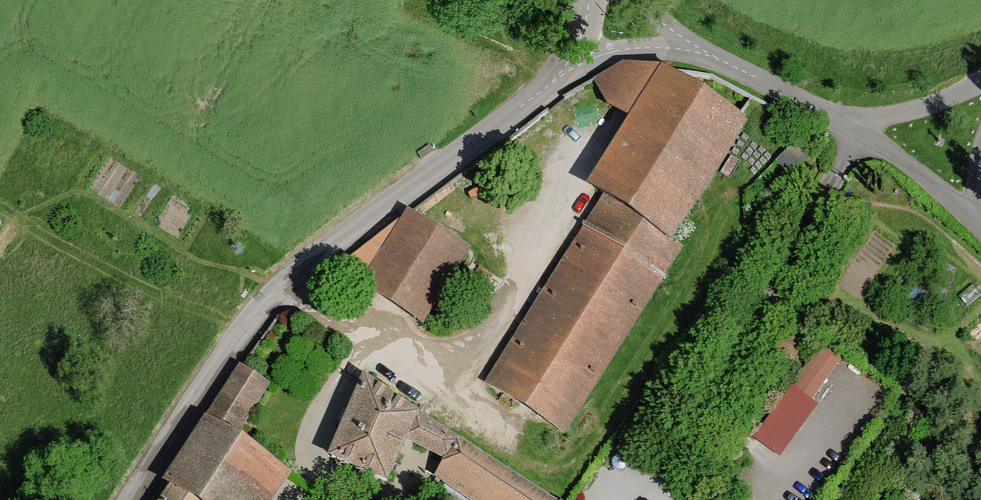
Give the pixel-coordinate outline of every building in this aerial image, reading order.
[(588,187),(604,198),(666,236),(738,122),(661,73),(588,187)] [(604,198),(586,228),(659,274),(678,244),(666,236),(604,198)] [(364,287),(362,290),(369,294),(425,330),(473,253),(411,214),(406,222),(364,287)] [(337,271),(364,287),(406,222),(337,271)] [(555,277),(489,384),(535,413),(561,429),(659,274),(586,228),(555,277)] [(824,342),(793,385),(811,398),(841,356),(842,355),(824,342)] [(287,476),(290,472),(235,436),(269,384),(238,364),(159,482),(165,487),(156,499),(271,499),(287,476)] [(359,380),(325,456),(385,483),(404,441),(442,459),(433,477),(467,499),(552,499),(503,470),(415,415),(359,380)] [(792,384),(753,436),(763,443),(780,455),(818,404),(811,398),(793,385),(792,384)]
